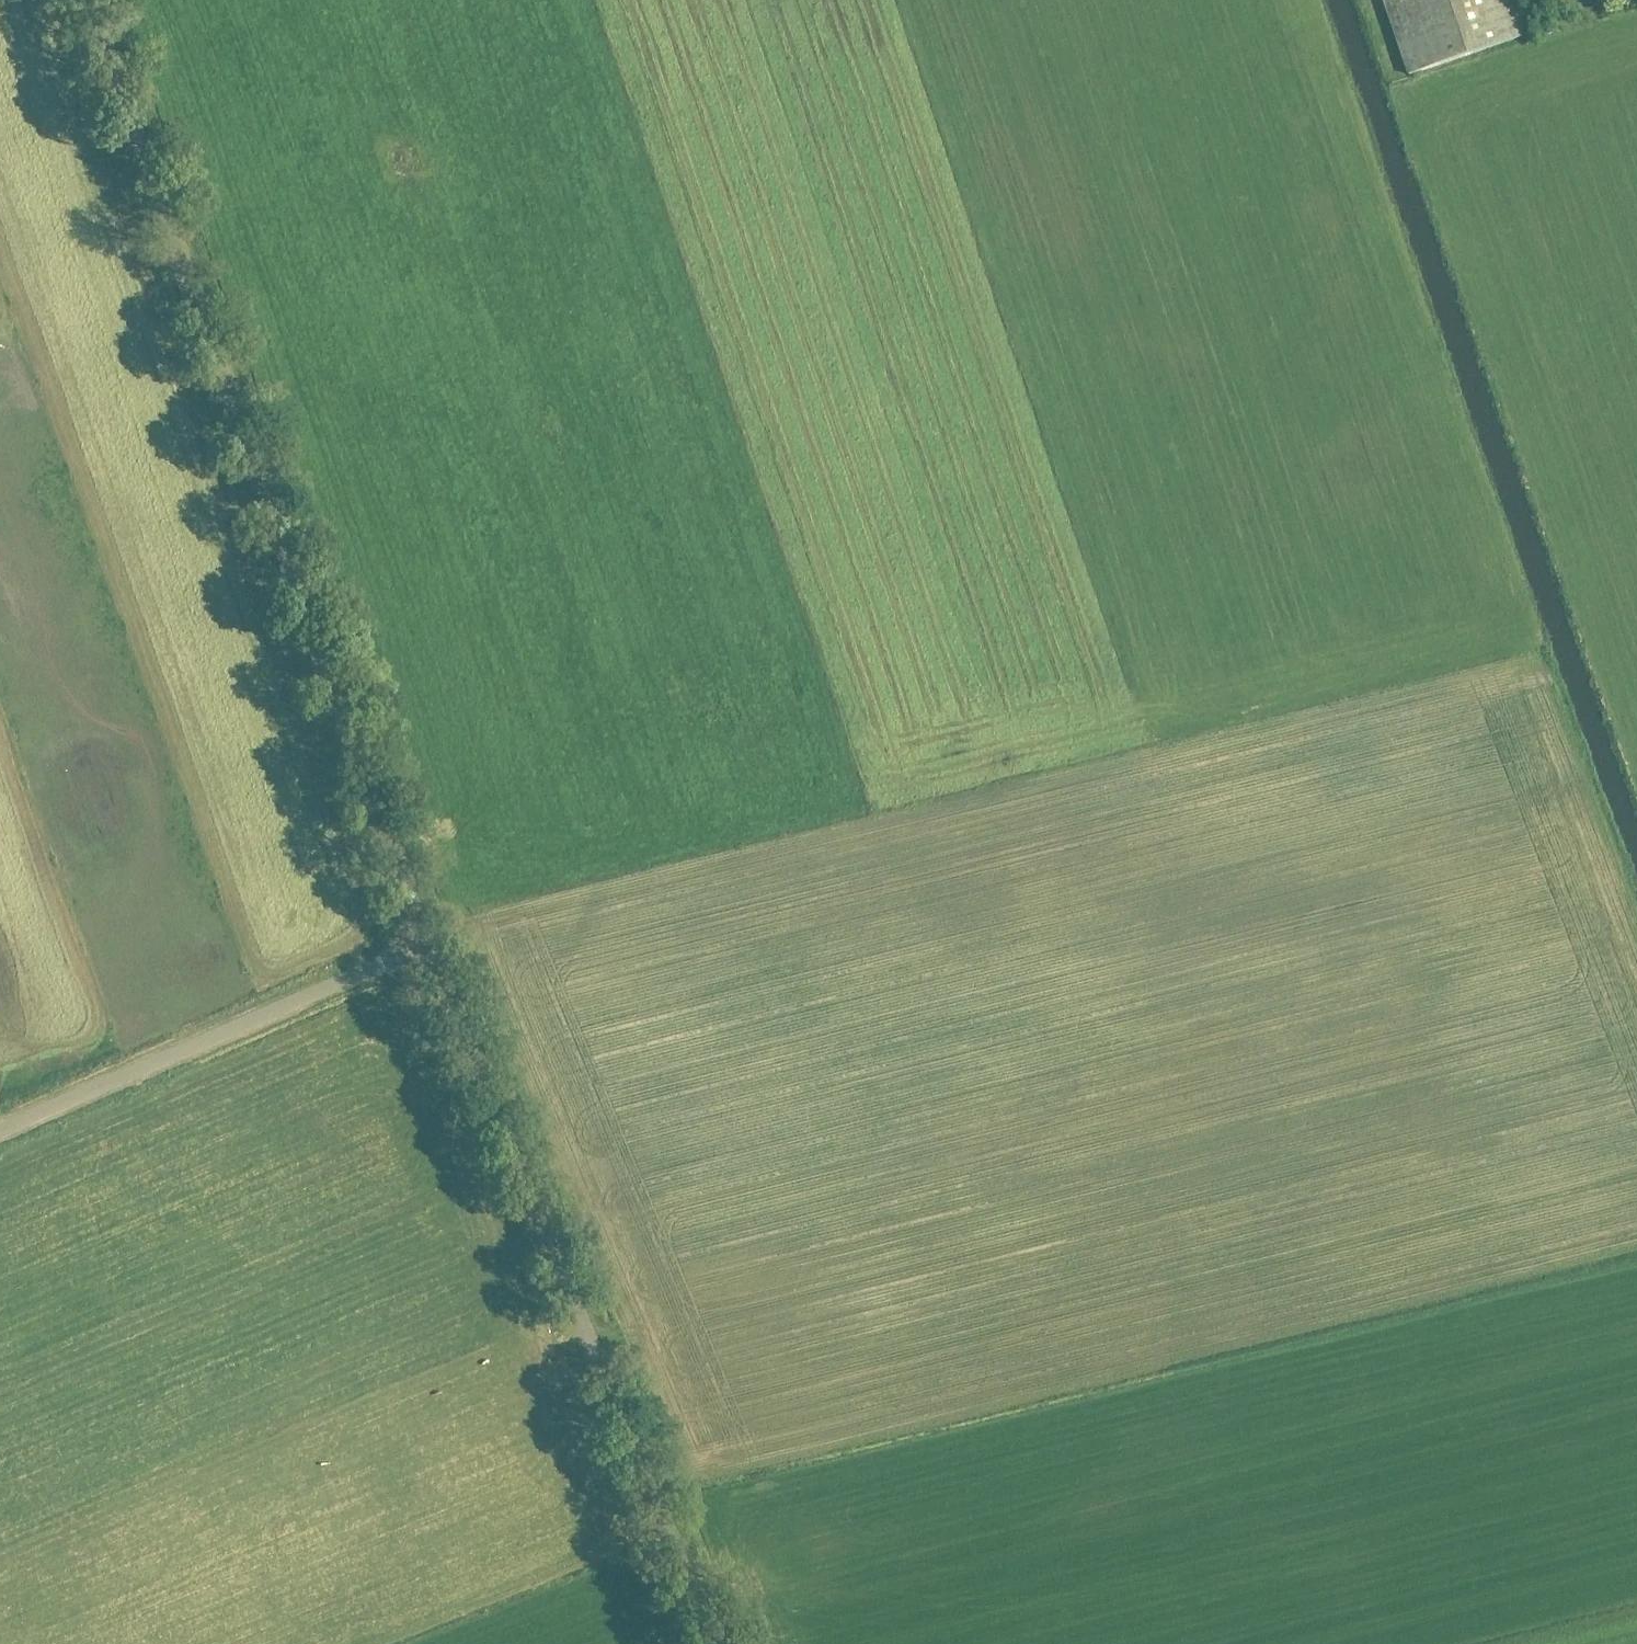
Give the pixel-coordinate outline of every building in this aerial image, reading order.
[(1407,76),(1526,36),(1513,0),(1381,0),(1407,76)]
